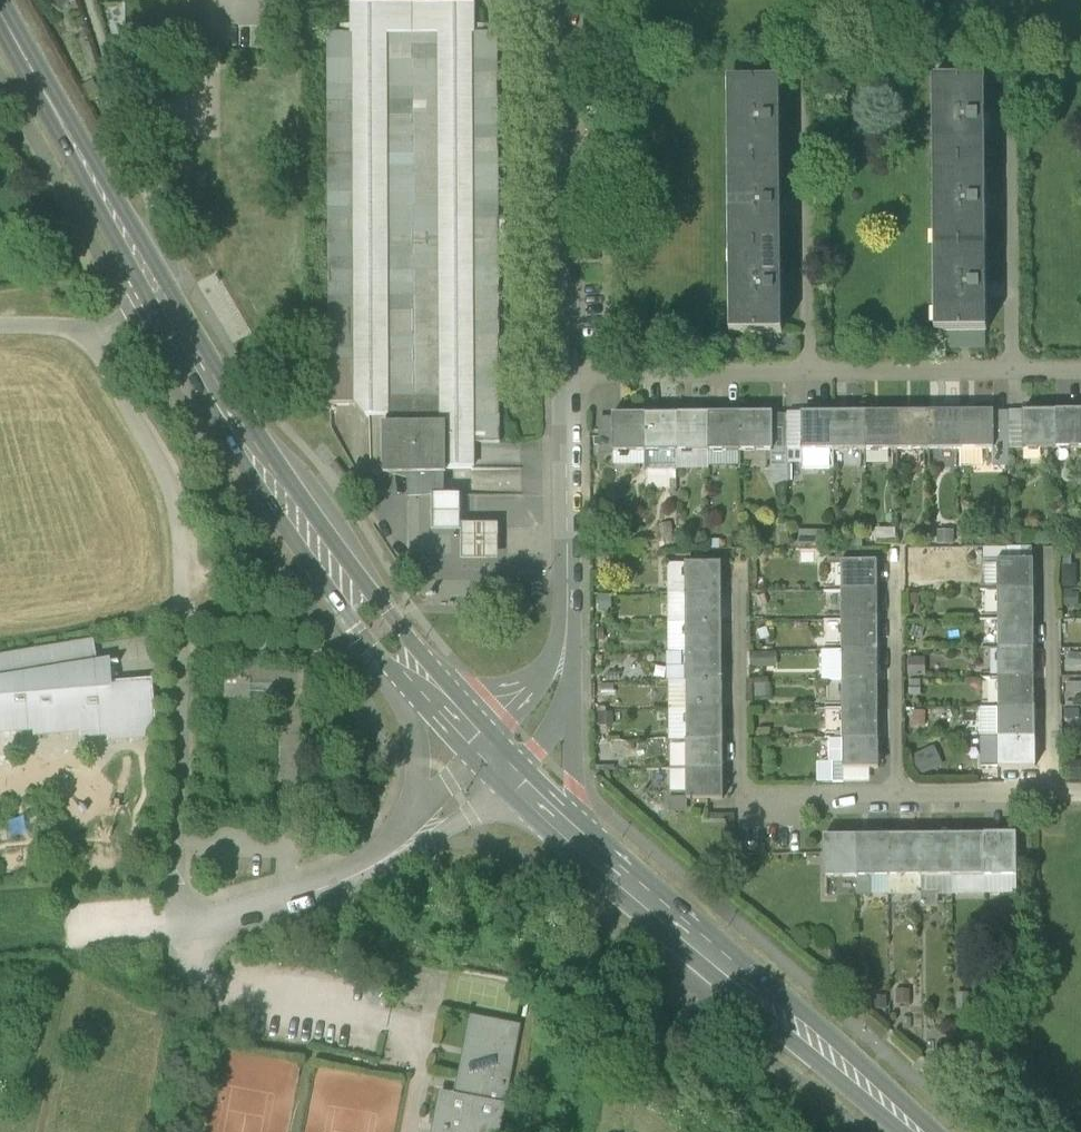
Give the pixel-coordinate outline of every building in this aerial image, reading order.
[(500,224),(499,35),(484,35),(484,27),(474,27),(474,5),(353,5),(353,27),(341,27),(341,36),(328,36),(330,406),(357,405),(368,419),(380,418),(389,418),(389,426),(447,425),(447,471),(474,470),(473,444),(501,444),(500,258),(506,257),(506,224),(500,224)] [(729,83),(729,168),(781,167),(780,83),(729,83)] [(933,83),(934,167),(986,167),(985,83),(933,83)] [(729,168),(730,251),(782,251),(781,167),(729,168)] [(986,249),(986,167),(934,167),(934,250),(986,249)] [(987,334),(986,249),(934,250),(935,334),(987,334)] [(782,335),(782,251),(730,251),(730,335),(782,335)] [(1024,450),(1056,450),(1055,412),(1023,413),(1024,450)] [(1080,449),(1080,412),(1055,412),(1056,450),(1080,449)] [(993,413),(962,414),(962,451),(994,450),(994,449),(993,413)] [(994,449),(1009,449),(1009,413),(993,413),(994,449)] [(1023,413),(1009,413),(1009,449),(1009,450),(1024,450),(1023,413)] [(835,469),(835,452),(834,414),(802,415),(802,452),(802,464),(803,470),(835,469)] [(835,452),(866,452),(866,414),(834,414),(835,452)] [(866,452),(898,451),(898,414),(866,414),(866,452)] [(898,451),(930,451),(930,414),(898,414),(898,451)] [(930,451),(962,451),(962,414),(930,414),(930,451)] [(677,453),(709,453),(709,415),(677,416),(677,453)] [(709,453),(741,453),(741,415),(709,415),(709,453)] [(773,415),(741,415),(741,453),(773,452),(773,415)] [(773,452),(788,452),(788,415),(773,415),(773,452)] [(802,415),(788,415),(788,452),(802,452),(802,415)] [(600,447),(613,447),(613,416),(600,416),(600,447)] [(613,453),(646,453),(645,416),(613,416),(613,447),(613,453)] [(646,453),(677,453),(677,416),(645,416),(646,453)] [(447,471),(447,425),(389,426),(385,425),(384,476),(416,476),(442,475),(447,475),(447,471)] [(473,444),(474,470),(501,471),(501,459),(501,444),(473,444)] [(1009,450),(1009,449),(994,449),(994,450),(994,466),(1009,466),(1009,450)] [(788,481),(788,465),(788,452),(773,452),(773,481),(788,481)] [(802,452),(788,452),(788,465),(802,464),(802,452)] [(613,453),(614,467),(646,466),(646,453),(613,453)] [(646,466),(646,471),(678,471),(677,453),(646,453),(646,466)] [(678,471),(709,471),(709,467),(709,453),(677,453),(678,471)] [(709,467),(741,467),(741,453),(709,453),(709,467)] [(415,494),(432,495),(443,495),(443,483),(442,475),(416,476),(415,494)] [(462,495),(443,495),(432,495),(432,533),(462,532),(462,562),(500,562),(499,525),(462,525),(462,495)] [(1007,549),(1007,563),(1033,563),(1033,548),(1007,549)] [(982,563),(999,563),(1007,563),(1007,549),(979,549),(979,563),(982,563)] [(999,563),(982,563),(983,592),(999,592),(999,563)] [(999,563),(999,592),(1035,592),(1035,563),(1033,563),(1007,563),(999,563)] [(842,564),(842,593),(878,593),(877,564),(842,564)] [(668,595),(687,595),(687,566),(668,566),(668,595)] [(687,566),(687,595),(722,595),(722,566),(687,566)] [(1035,621),(1035,592),(999,592),(999,621),(1035,621)] [(842,593),(842,622),(878,622),(878,593),(842,593)] [(668,625),(687,625),(687,595),(668,595),(668,625)] [(722,624),(722,595),(687,595),(687,625),(722,624)] [(1035,650),(1035,621),(999,621),(999,651),(1035,650)] [(842,622),(843,652),(878,652),(878,622),(842,622)] [(723,653),(722,624),(687,625),(687,654),(723,653)] [(687,625),(668,625),(668,654),(687,654),(687,625)] [(113,738),(154,735),(150,683),(153,683),(153,681),(109,685),(108,667),(120,665),(120,663),(95,667),(91,647),(0,662),(0,731),(39,727),(40,733),(86,729),(86,735),(113,732),(113,738)] [(1035,680),(1035,650),(999,651),(999,680),(1035,680)] [(843,681),(843,652),(822,652),(822,682),(843,681)] [(843,652),(843,681),(878,681),(878,652),(843,652)] [(723,683),(723,653),(687,654),(687,683),(723,683)] [(669,683),(687,683),(687,654),(668,654),(669,683)] [(225,698),(250,699),(251,679),(226,678),(225,698)] [(1036,709),(1035,680),(999,680),(1000,709),(1036,709)] [(843,681),(843,711),(879,710),(878,681),(843,681)] [(669,713),(688,712),(687,683),(669,683),(669,713)] [(723,712),(723,683),(687,683),(688,712),(723,712)] [(985,739),(1000,739),(1000,709),(981,709),(981,739),(985,739)] [(1036,738),(1036,709),(1000,709),(1000,739),(1036,738)] [(843,711),(843,740),(879,740),(879,710),(843,711)] [(688,712),(669,713),(669,742),(688,742),(688,712)] [(723,742),(723,712),(688,712),(688,742),(723,742)] [(1036,769),(1036,738),(1000,739),(1000,769),(1036,769)] [(985,769),(1000,769),(1000,739),(985,739),(985,769)] [(834,763),(843,763),(843,740),(834,740),(834,741),(833,741),(830,745),(830,760),(834,763)] [(879,770),(879,740),(843,740),(843,763),(844,770),(870,770),(879,770)] [(669,771),(688,771),(688,742),(669,742),(669,771)] [(688,742),(688,771),(723,771),(723,742),(688,742)] [(935,766),(934,750),(913,752),(915,768),(935,766)] [(834,783),(834,763),(819,764),(819,784),(834,783)] [(834,783),(844,783),(844,770),(843,763),(834,763),(834,783)] [(1000,781),(1036,781),(1036,769),(1000,769),(1000,781)] [(844,783),(870,783),(870,770),(844,770),(844,783)] [(688,771),(669,771),(669,793),(688,793),(688,771)] [(724,800),(723,771),(688,771),(688,793),(688,800),(724,800)] [(889,879),(921,878),(920,836),(889,837),(889,879)] [(921,878),(953,878),(952,836),(920,836),(921,878)] [(953,878),(984,878),(984,836),(952,836),(953,878)] [(1015,836),(984,836),(984,878),(1016,877),(1015,836)] [(826,879),(858,879),(857,837),(825,837),(826,879)] [(858,879),(889,879),(889,837),(857,837),(858,879)] [(921,878),(889,879),(889,896),(921,896),(921,894),(921,878)] [(937,897),(953,896),(953,878),(921,878),(921,894),(937,893),(937,897)] [(984,878),(953,878),(953,896),(984,896),(984,878)] [(858,897),(889,896),(889,879),(858,879),(858,897)] [(462,1078),(507,1086),(518,1026),(473,1017),(462,1078)] [(507,1086),(462,1078),(458,1096),(443,1093),(436,1131),(498,1131),(507,1086)]
